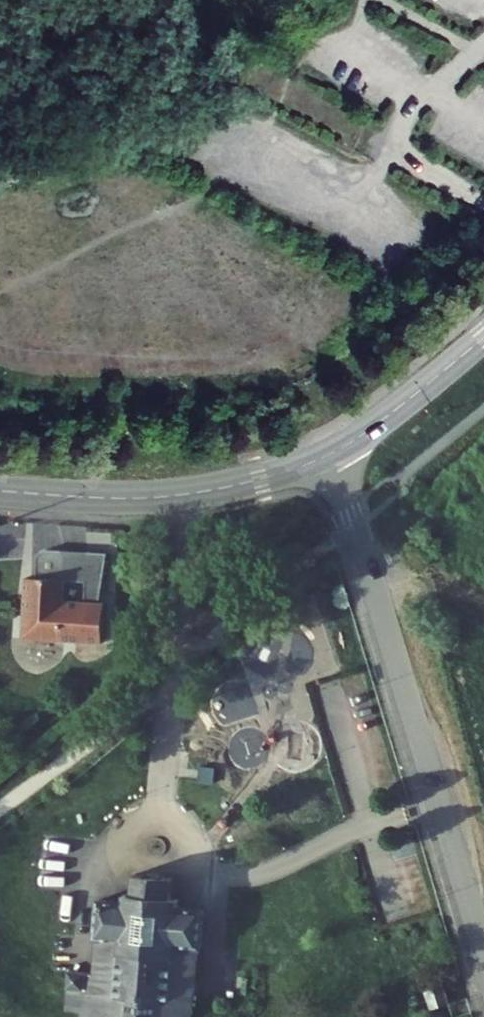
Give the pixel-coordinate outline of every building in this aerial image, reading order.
[(103,607),(98,607),(106,556),(43,553),(40,553),(39,554),(36,558),(36,559),(34,581),(32,581),(44,644),(100,647),(103,607)] [(34,643),(44,644),(32,581),(24,581),(23,600),(26,604),(26,614),(22,613),(21,635),(34,636),(34,643)] [(158,893),(159,872),(120,869),(119,890),(158,893)] [(111,890),(110,897),(84,896),(81,935),(84,935),(81,969),(56,968),(53,1007),(78,1009),(78,1016),(181,1016),(186,942),(189,942),(191,903),(165,902),(166,893),(158,893),(119,890),(111,890)] [(467,996),(450,1002),(454,1016),(462,1016),(473,1014),(467,996)]
